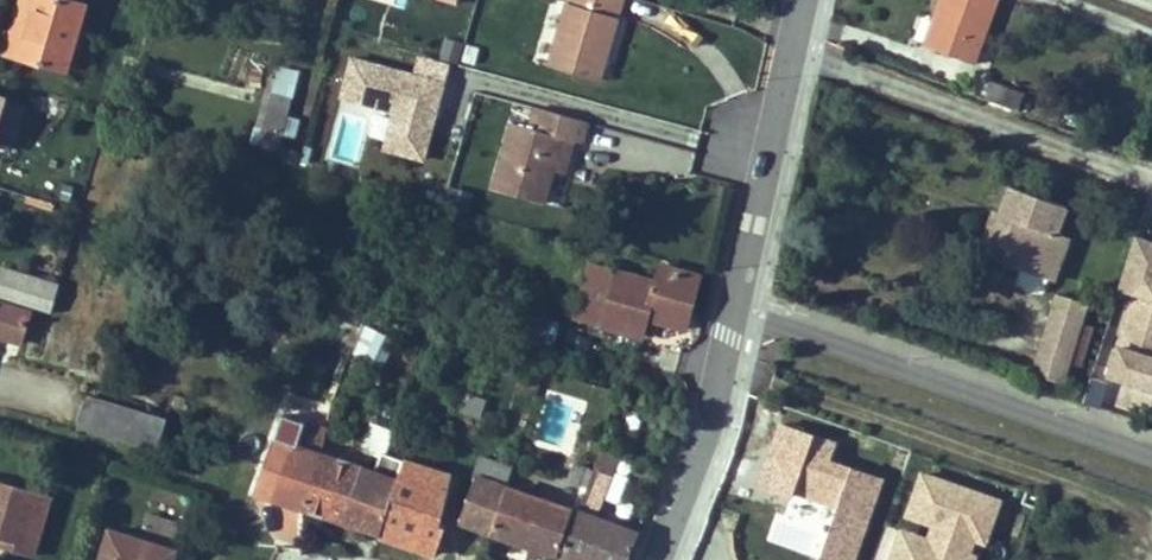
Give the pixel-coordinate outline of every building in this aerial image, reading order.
[(33,0),(21,0),(6,53),(17,57),(33,0)] [(86,5),(70,0),(33,0),(17,57),(67,71),(86,5)] [(623,0),(569,0),(550,65),(599,80),(623,0)] [(926,49),(971,65),(995,0),(944,0),(926,49)] [(423,158),(447,76),(350,49),(337,93),(390,108),(379,146),(423,158)] [(293,136),(297,118),(286,115),(290,98),(297,72),(280,68),(277,79),(264,129),(281,133),(293,136)] [(264,129),(277,79),(270,77),(253,143),(260,145),(264,129)] [(1025,94),(992,82),(986,100),(1019,111),(1025,94)] [(297,118),(302,101),(290,98),(286,115),(297,118)] [(553,169),(562,137),(573,140),(582,143),(588,122),(537,107),(530,128),(513,123),(494,189),(543,203),(553,169)] [(4,108),(0,131),(0,133),(15,136),(19,111),(4,108)] [(277,149),(281,133),(264,129),(260,145),(277,149)] [(564,172),(573,140),(562,137),(553,169),(564,172)] [(1022,275),(1026,266),(1058,278),(1072,241),(1057,236),(1065,214),(1013,194),(1004,219),(988,263),(1022,275)] [(992,214),(976,258),(988,263),(1004,219),(992,214)] [(1135,241),(1117,295),(1130,299),(1104,383),(1151,398),(1151,246),(1135,241)] [(686,329),(701,276),(661,265),(656,282),(592,264),(577,318),(642,337),(647,318),(686,329)] [(59,286),(3,268),(0,279),(0,297),(51,313),(59,286)] [(1090,308),(1056,297),(1031,378),(1066,388),(1072,368),(1084,327),(1090,308)] [(357,326),(365,309),(337,298),(330,315),(357,326)] [(20,342),(30,313),(0,303),(0,336),(20,342)] [(553,341),(559,323),(521,312),(515,329),(516,330),(553,341)] [(1097,330),(1084,327),(1072,368),(1084,372),(1097,330)] [(547,361),(553,341),(516,330),(510,350),(547,361)] [(383,366),(395,340),(378,332),(366,358),(383,366)] [(480,418),(486,402),(467,394),(461,410),(480,418)] [(162,431),(165,419),(87,396),(77,427),(156,450),(157,448),(166,451),(171,434),(162,431)] [(847,465),(858,435),(792,412),(781,442),(847,465)] [(321,454),(326,431),(286,417),(278,435),(293,441),(292,444),(321,454)] [(387,507),(404,460),(386,454),(392,439),(392,437),(395,431),(371,423),(361,450),(380,458),(374,474),(361,469),(361,468),(321,454),(301,509),(365,530),(379,535),(388,507),(387,507)] [(401,441),(404,434),(395,431),(392,437),(401,441)] [(301,509),(321,454),(292,444),(293,441),(278,435),(253,492),(301,509)] [(404,460),(409,447),(392,439),(386,454),(404,460)] [(639,533),(618,526),(605,521),(594,517),(620,452),(606,446),(596,471),(594,470),(560,555),(573,559),(628,559),(639,533)] [(490,532),(506,487),(513,466),(481,456),(473,480),(474,480),(459,520),(490,532)] [(440,525),(442,474),(404,460),(387,507),(388,507),(379,535),(402,543),(414,547),(435,554),(445,527),(440,525)] [(581,485),(588,468),(575,463),(569,480),(581,485)] [(1000,489),(915,463),(898,518),(899,518),(886,559),(978,559),(1000,489)] [(653,491),(657,480),(644,475),(640,487),(653,491)] [(50,498),(0,483),(0,536),(1,536),(10,539),(8,547),(33,554),(50,498)] [(558,554),(573,510),(506,487),(490,532),(521,543),(558,554)] [(284,507),(272,537),(290,545),(302,515),(284,507)] [(618,526),(621,517),(608,513),(605,521),(618,526)] [(172,550),(180,524),(147,514),(139,540),(172,550)] [(176,551),(172,550),(139,540),(110,530),(101,559),(173,559),(176,551)] [(10,539),(1,536),(0,541),(0,544),(8,547),(10,539)]
